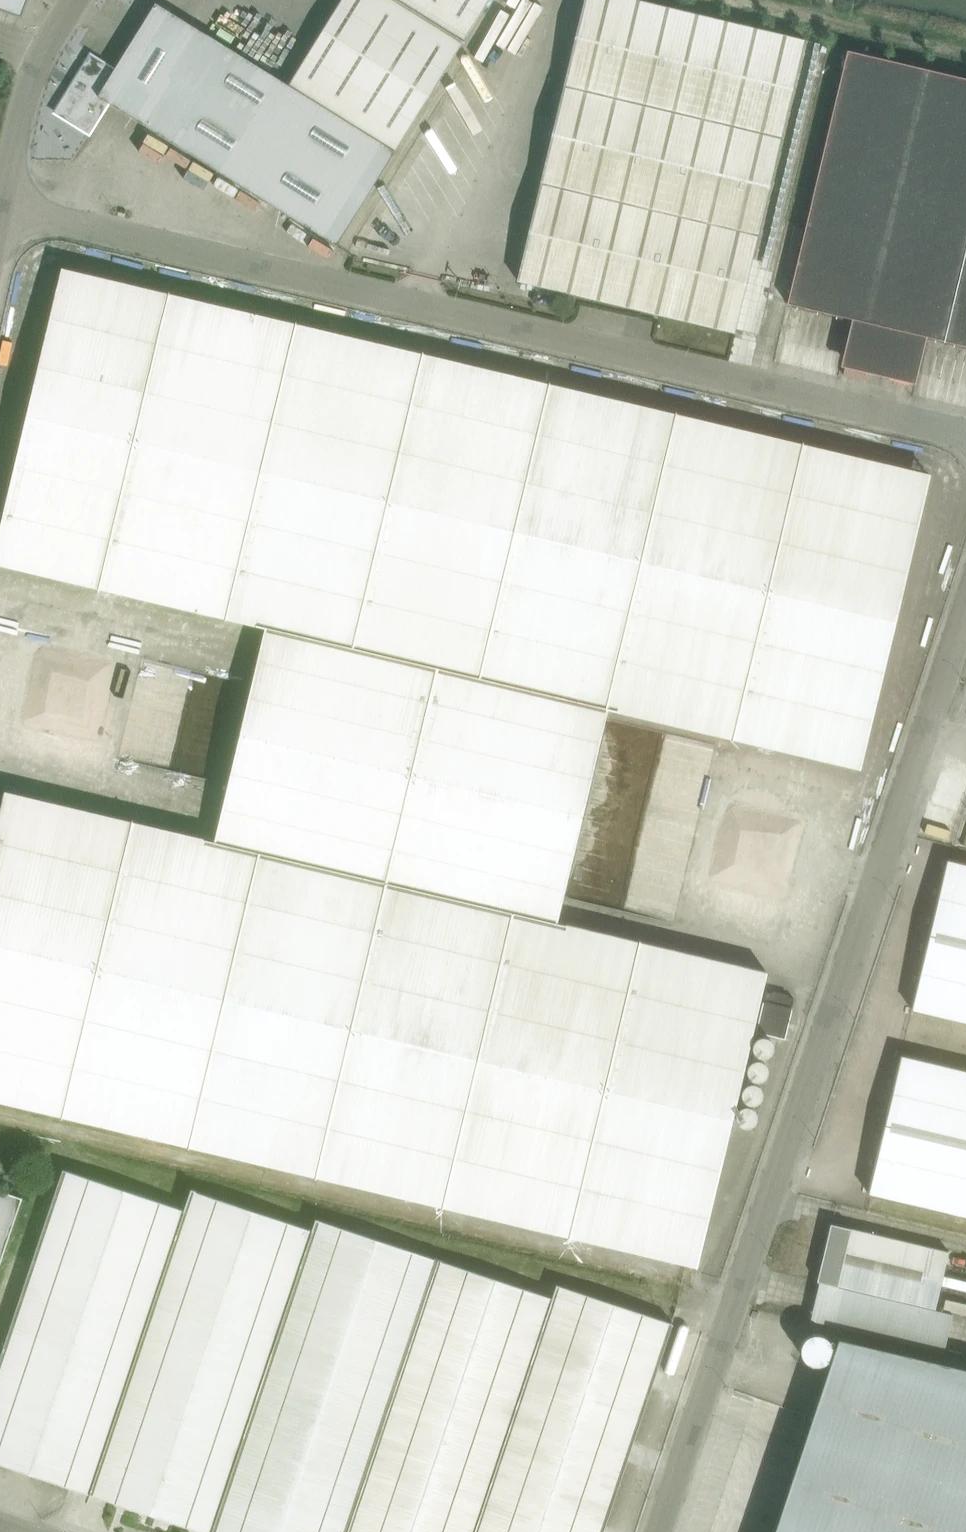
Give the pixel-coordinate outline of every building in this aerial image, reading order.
[(3,9),(4,5),(19,11),(23,0),(0,0),(0,8),(3,9)] [(55,112),(89,133),(109,103),(337,245),(489,0),(342,0),(289,85),(156,3),(115,69),(91,55),(55,112)] [(517,280),(735,332),(805,40),(637,0),(584,0),(517,280)] [(847,50),(787,304),(965,346),(965,78),(847,50)] [(418,151),(453,160),(458,140),(423,132),(418,151)] [(480,176),(484,149),(459,145),(455,172),(480,176)] [(420,176),(407,229),(432,235),(436,219),(450,222),(442,253),(453,255),(466,201),(438,195),(442,181),(420,176)] [(697,1266),(767,972),(557,922),(608,709),(860,768),(930,474),(63,269),(0,531),(0,565),(266,627),(215,841),(5,791),(0,813),(0,1101),(697,1266)] [(912,1009),(965,1022),(965,865),(947,860),(912,1009)] [(785,1038),(794,998),(766,992),(757,1031),(785,1038)] [(869,1193),(965,1216),(965,1071),(901,1055),(869,1193)] [(0,1359),(0,1464),(205,1531),(603,1531),(672,1323),(557,1285),(553,1298),(316,1219),(312,1230),(191,1190),(185,1210),(63,1169),(0,1359)] [(0,1190),(0,1266),(23,1198),(0,1190)] [(935,1309),(949,1251),(831,1223),(817,1281),(820,1282),(811,1320),(944,1351),(952,1314),(935,1309)] [(839,1338),(774,1531),(965,1531),(965,1368),(839,1338)]
